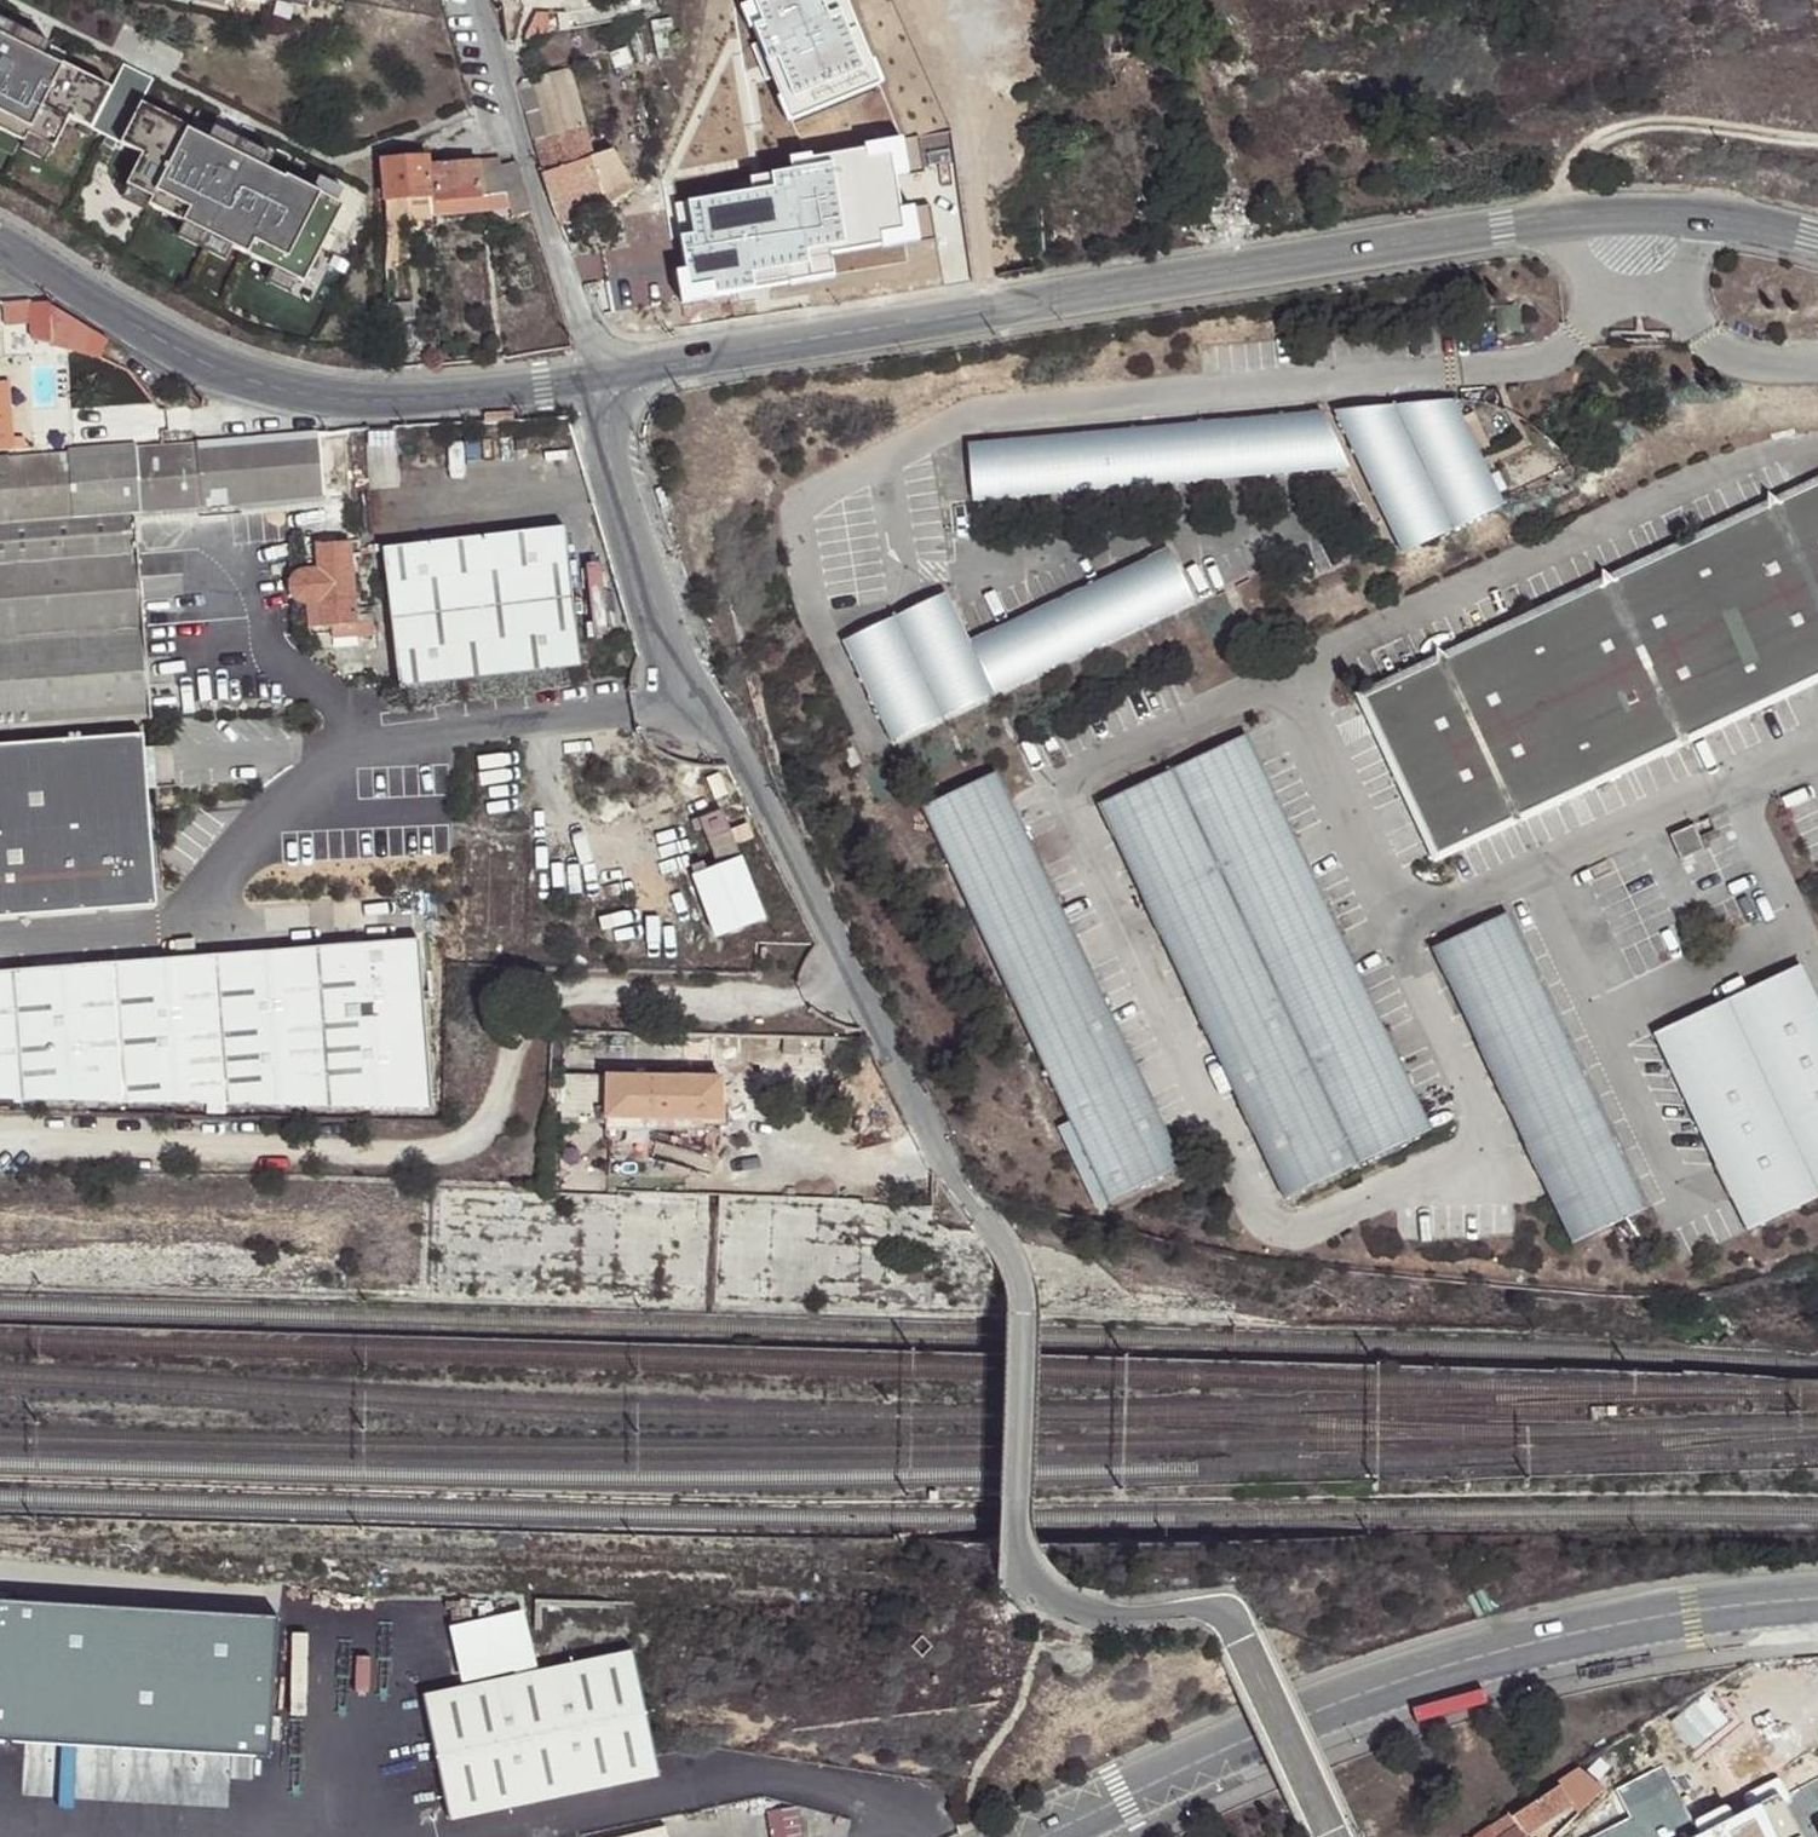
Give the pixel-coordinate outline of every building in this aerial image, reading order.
[(24,144),(29,135),(54,149),(70,118),(143,155),(126,187),(151,199),(149,207),(304,284),(343,206),(287,178),(285,181),(186,131),(189,126),(140,105),(153,78),(123,63),(109,90),(63,64),(61,68),(0,36),(0,132),(24,144)] [(1078,78),(1087,73),(1084,64),(1074,68),(1078,78)] [(565,67),(526,80),(552,168),(592,155),(565,67)] [(526,80),(520,80),(515,82),(541,171),(552,168),(526,80)] [(1305,134),(1298,137),(1306,161),(1313,158),(1305,134)] [(609,151),(592,155),(552,168),(541,171),(539,171),(551,209),(588,197),(616,172),(609,151)] [(410,199),(429,197),(428,166),(426,159),(383,163),(389,238),(388,246),(387,262),(399,261),(407,240),(406,223),(413,221),(410,199)] [(437,196),(429,197),(432,220),(457,217),(455,201),(505,196),(511,213),(512,219),(532,213),(516,163),(501,167),(499,159),(484,161),(434,165),(437,196)] [(428,166),(429,197),(437,196),(434,165),(428,166)] [(505,196),(479,199),(482,216),(511,213),(505,196)] [(413,221),(432,220),(429,197),(410,199),(413,221)] [(482,216),(479,199),(455,201),(457,217),(482,216)] [(417,255),(433,253),(433,241),(416,243),(417,255)] [(22,303),(4,303),(4,322),(22,321),(22,303)] [(51,304),(31,303),(31,341),(95,363),(106,347),(51,308),(51,304)] [(8,449),(4,380),(0,380),(0,450),(8,449)] [(1448,399),(1328,409),(1396,552),(1498,504),(1448,399)] [(1317,409),(989,437),(991,456),(984,460),(981,463),(978,467),(976,471),(976,476),(977,481),(979,485),(982,489),(985,492),(992,495),(1343,466),(1317,409)] [(146,446),(0,456),(0,733),(149,723),(138,567),(136,521),(135,512),(325,497),(319,434),(146,446)] [(991,456),(989,437),(964,438),(969,496),(992,495),(985,492),(982,489),(979,485),(977,481),(976,476),(976,471),(978,467),(981,463),(984,460),(991,456)] [(1749,507),(1687,536),(1691,542),(1680,547),(1678,541),(1521,613),(1524,620),(1513,625),(1510,619),(1356,691),(1359,697),(1352,700),(1361,718),(1426,856),(1432,853),(1435,860),(1589,787),(1586,780),(1598,775),(1600,782),(1756,708),(1753,702),(1764,697),(1767,704),(1817,680),(1817,475),(1749,507)] [(326,506),(325,497),(135,512),(136,521),(326,506)] [(566,527),(383,547),(399,690),(581,667),(566,527)] [(1691,542),(1687,536),(1678,541),(1680,547),(1691,542)] [(358,623),(373,622),(376,622),(374,609),(356,609),(352,554),(362,554),(361,541),(317,544),(319,568),(305,568),(299,570),(293,577),(291,586),(293,595),(299,602),(308,604),(310,626),(325,624),(325,627),(334,626),(358,625),(358,623)] [(949,593),(845,641),(893,742),(1197,603),(1170,548),(970,641),(949,593)] [(1521,613),(1510,619),(1513,625),(1524,620),(1521,613)] [(374,634),(373,622),(358,623),(358,625),(334,626),(335,637),(374,634)] [(1756,708),(1767,704),(1764,697),(1753,702),(1756,708)] [(1249,734),(1174,769),(1361,1165),(1434,1129),(1249,734)] [(0,752),(0,921),(155,910),(143,742),(0,752)] [(854,747),(843,753),(851,769),(862,764),(854,747)] [(692,765),(698,789),(707,804),(743,799),(726,766),(708,768),(692,765)] [(1174,769),(1099,805),(1287,1202),(1361,1165),(1174,769)] [(999,772),(923,807),(1109,1203),(1184,1167),(999,772)] [(1589,787),(1600,782),(1598,775),(1586,780),(1589,787)] [(722,811),(701,819),(694,822),(696,830),(705,828),(717,862),(738,855),(722,811)] [(763,918),(740,862),(695,877),(716,935),(763,918)] [(1500,913),(1428,948),(1567,1243),(1640,1209),(1500,913)] [(0,974),(0,1100),(431,1110),(419,941),(0,974)] [(1646,1032),(1710,1166),(1740,1230),(1817,1194),(1817,1017),(1793,963),(1646,1032)] [(719,1074),(718,1030),(680,1029),(681,1074),(719,1074)] [(719,1074),(681,1074),(564,1071),(563,1116),(727,1121),(727,1074),(719,1074)] [(634,1649),(423,1693),(449,1817),(660,1773),(634,1649)] [(1675,1701),(1663,1709),(1672,1724),(1685,1717),(1683,1715),(1675,1701)] [(1605,1755),(1577,1768),(1598,1787),(1626,1761),(1616,1744),(1605,1755)] [(318,1758),(305,1761),(310,1781),(318,1779),(322,1779),(318,1758)] [(305,1761),(0,1825),(0,1836),(96,1836),(130,1830),(178,1820),(269,1800),(312,1791),(310,1781),(305,1761)] [(1574,1766),(1553,1780),(1568,1805),(1574,1812),(1594,1793),(1599,1788),(1598,1787),(1577,1768),(1574,1766)] [(1626,1812),(1642,1830),(1662,1811),(1626,1774),(1606,1792),(1626,1812)] [(1553,1780),(1505,1813),(1514,1826),(1515,1825),(1522,1835),(1568,1805),(1553,1780)] [(1558,1836),(1635,1836),(1642,1830),(1626,1812),(1606,1792),(1599,1799),(1577,1819),(1558,1836)] [(1599,1799),(1594,1793),(1574,1812),(1572,1814),(1577,1819),(1599,1799)] [(1486,1826),(1492,1836),(1497,1836),(1514,1826),(1505,1813),(1486,1826)] [(1522,1835),(1515,1825),(1514,1826),(1497,1836),(1523,1836),(1522,1835)]
